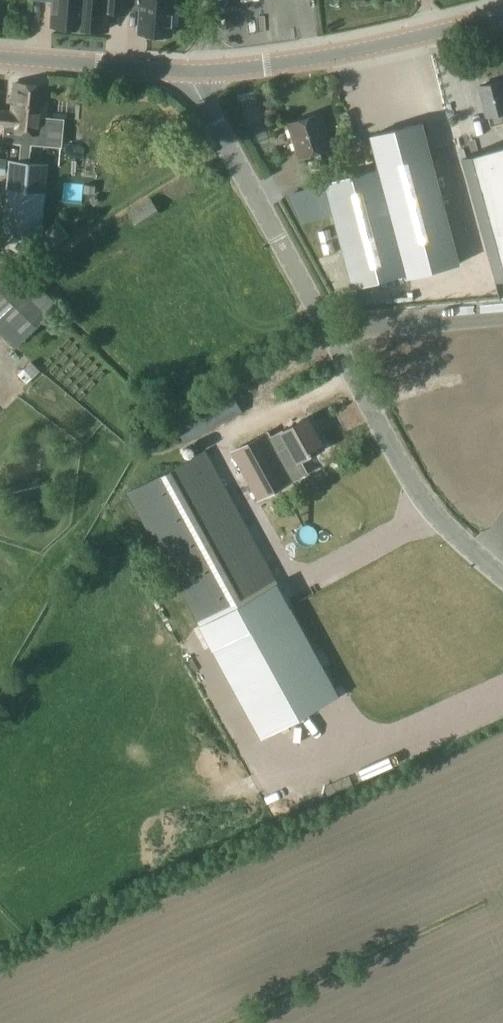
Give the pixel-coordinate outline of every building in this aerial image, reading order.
[(82,0),(53,0),(54,0),(52,25),(65,26),(64,30),(79,31),(82,0)] [(130,0),(82,0),(79,31),(94,33),(94,28),(107,29),(109,4),(129,6),(130,0)] [(129,6),(142,7),(140,32),(147,32),(146,37),(164,38),(164,34),(171,34),(172,24),(177,24),(178,11),(173,11),(174,0),(130,0),(129,6)] [(502,122),(502,80),(479,86),(487,116),(488,115),(491,125),(502,122)] [(3,143),(61,148),(63,119),(46,118),(48,86),(14,83),(12,109),(0,108),(0,128),(4,128),(3,143)] [(288,124),(299,158),(305,156),(307,162),(323,157),(321,151),(332,147),(321,113),(288,124)] [(379,166),(377,166),(378,168),(326,182),(352,279),(403,265),(406,274),(407,274),(408,276),(461,263),(424,125),(423,122),(371,135),(379,166)] [(463,158),(499,281),(502,280),(502,147),(463,158)] [(42,234),(48,164),(11,161),(6,231),(42,234)] [(137,227),(160,212),(150,197),(128,211),(137,227)] [(0,271),(0,332),(15,347),(46,314),(1,270),(0,271)] [(0,365),(0,378),(1,380),(22,368),(15,356),(0,365)] [(24,382),(13,375),(0,393),(0,399),(8,405),(24,382)] [(173,419),(185,441),(243,411),(230,388),(173,419)] [(283,431),(289,442),(276,449),(267,432),(232,452),(257,498),(293,479),(286,467),(323,447),(307,418),(283,431)] [(205,450),(128,492),(199,625),(276,583),(277,583),(271,571),(205,450)] [(289,607),(212,648),(261,738),(338,696),(289,607)]
